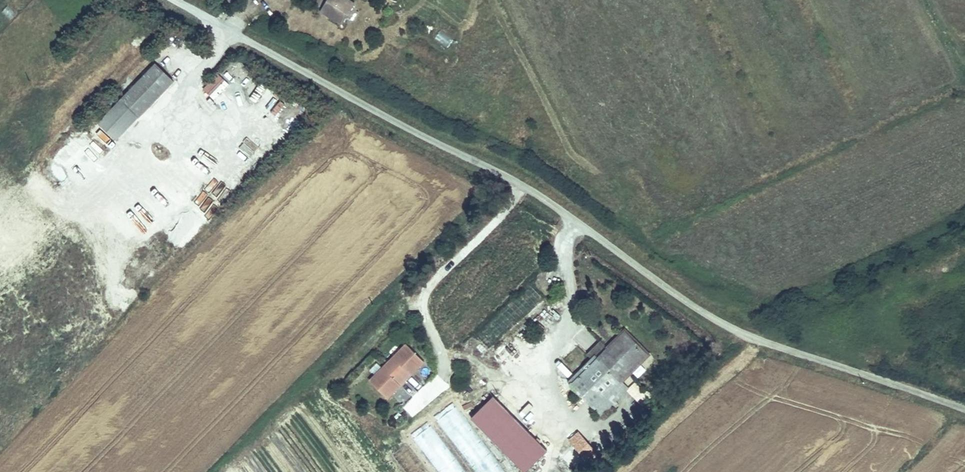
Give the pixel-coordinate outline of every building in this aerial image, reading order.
[(354,5),(346,0),(331,0),(323,13),(342,24),(354,5)] [(440,29),(433,37),(446,48),(453,40),(440,29)] [(156,67),(119,104),(136,121),(173,84),(156,67)] [(257,102),(265,88),(258,84),(250,98),(257,102)] [(262,158),(267,151),(257,145),(253,152),(262,158)] [(626,328),(583,371),(601,388),(607,381),(615,388),(650,352),(626,328)] [(388,398),(423,361),(405,345),(371,381),(388,398)] [(523,471),(529,471),(549,452),(494,397),(471,420),(523,471)] [(454,402),(435,416),(476,471),(504,471),(454,402)] [(438,471),(465,471),(427,422),(410,435),(438,471)] [(580,435),(570,443),(578,453),(588,446),(580,435)] [(587,446),(580,453),(588,462),(596,455),(587,446)]
